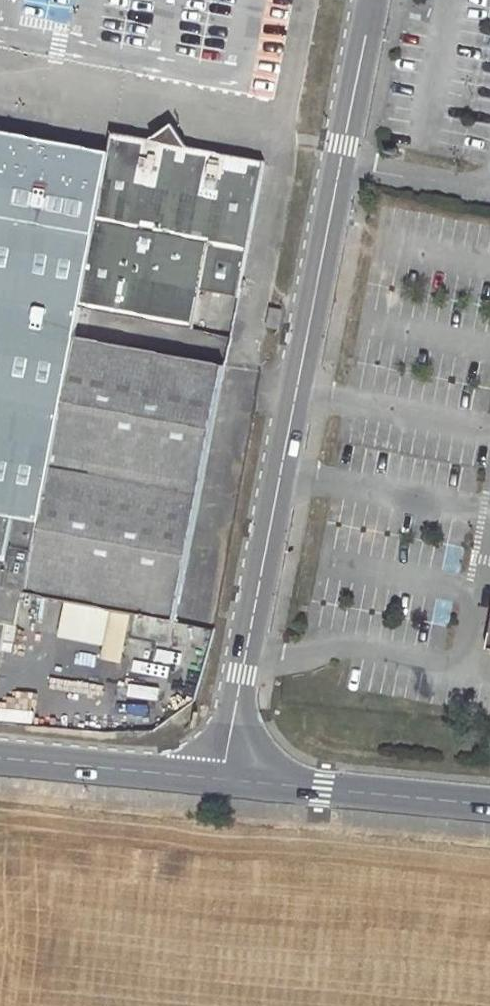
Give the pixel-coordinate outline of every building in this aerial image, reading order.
[(24,603),(26,593),(133,614),(128,638),(170,646),(224,366),(74,338),(80,309),(110,154),(93,150),(91,160),(66,155),(68,146),(0,133),(0,598),(24,603)] [(114,134),(110,154),(80,309),(176,327),(184,287),(200,290),(238,298),(265,162),(186,147),(179,154),(158,150),(154,142),(114,134)] [(154,142),(158,150),(179,154),(186,147),(154,142)] [(68,146),(66,155),(91,160),(93,150),(68,146)] [(184,287),(176,327),(193,330),(200,290),(184,287)] [(270,308),(266,328),(278,331),(283,310),(270,308)] [(8,625),(20,627),(24,603),(0,598),(0,669),(8,625)] [(131,672),(164,676),(165,665),(133,661),(131,672)]
